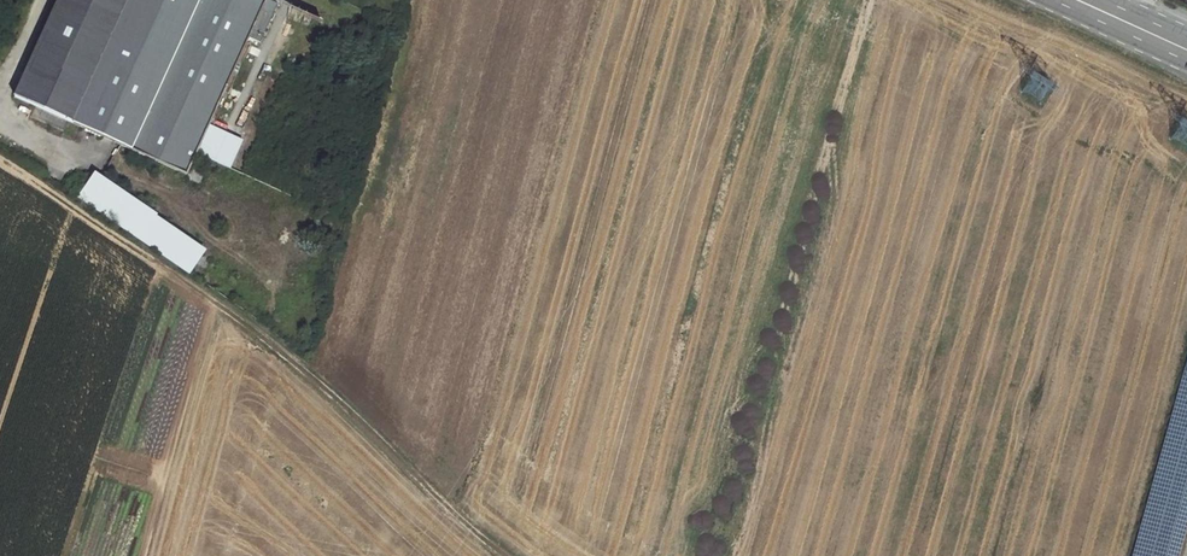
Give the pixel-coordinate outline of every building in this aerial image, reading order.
[(12,96),(36,106),(31,117),(63,132),(66,127),(69,121),(72,122),(186,175),(196,152),(209,125),(249,38),(259,42),(277,3),(270,0),(57,0),(12,96)] [(254,145),(209,125),(196,152),(241,172),(254,145)] [(93,175),(79,197),(104,214),(189,273),(202,254),(203,251),(93,175)] [(242,282),(202,254),(189,273),(229,300),(242,282)] [(1132,555),(1177,555),(1186,520),(1186,357),(1132,555)]
